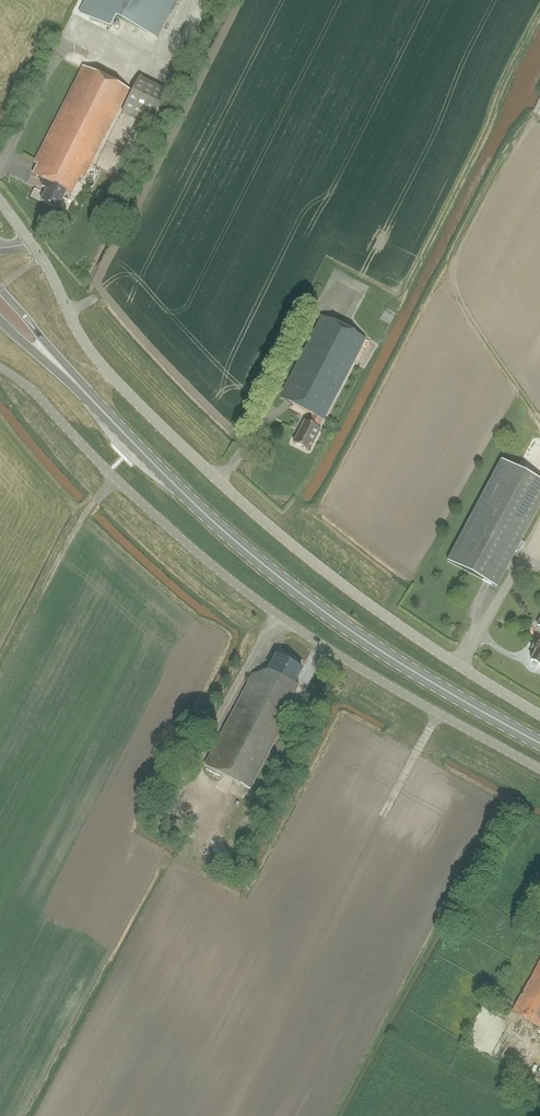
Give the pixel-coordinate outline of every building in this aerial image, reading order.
[(158,39),(177,0),(86,0),(80,14),(111,29),(116,18),(158,39)] [(35,175),(40,178),(44,180),(40,187),(46,190),(39,202),(58,212),(68,191),(73,193),(81,178),(83,179),(90,165),(92,166),(130,91),(85,68),(37,162),(40,164),(35,175)] [(173,94),(140,77),(122,112),(155,129),(173,94)] [(367,340),(323,317),(280,397),(313,415),(308,423),(305,422),(294,443),(308,450),(311,444),(314,445),(322,429),(319,428),(323,419),(324,420),(363,347),(367,349),(370,343),(366,341),(367,340)] [(500,459),(446,561),(496,588),(496,587),(497,587),(539,506),(539,480),(502,460),(500,459)] [(539,643),(536,641),(532,649),(536,651),(531,661),(539,666),(539,642),(539,643)] [(254,673),(206,765),(250,789),(289,716),(287,715),(294,702),(291,700),(299,684),(294,682),(301,669),(276,656),(270,668),(254,673)] [(511,1011),(539,1027),(539,958),(511,1011)]
